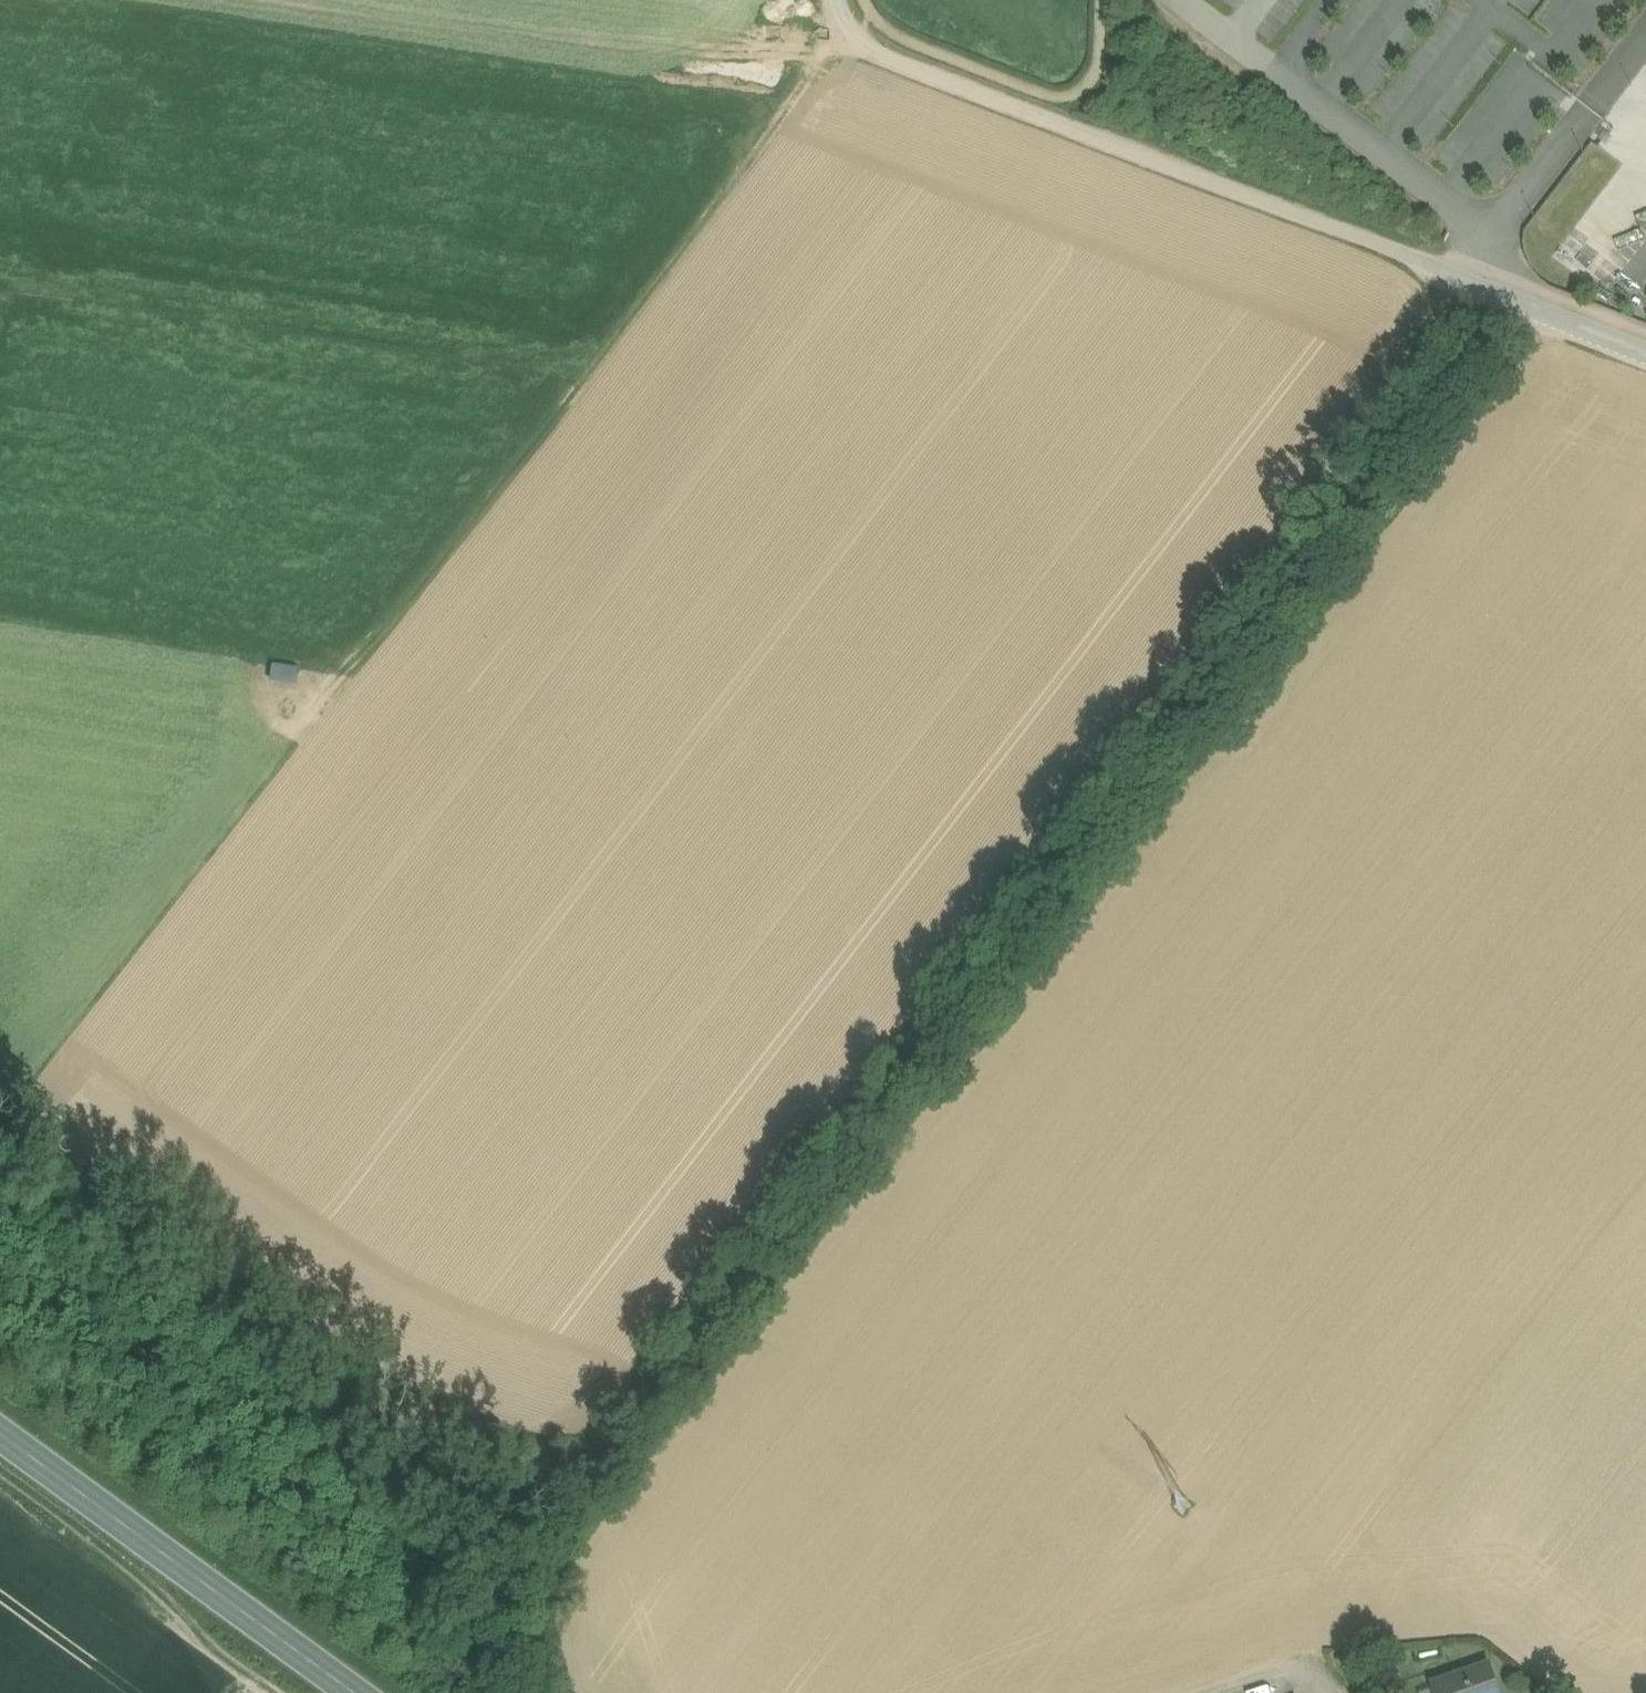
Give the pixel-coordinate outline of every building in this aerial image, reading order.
[(1432,1684),(1435,1692),(1499,1692),(1489,1664),(1432,1684)]
